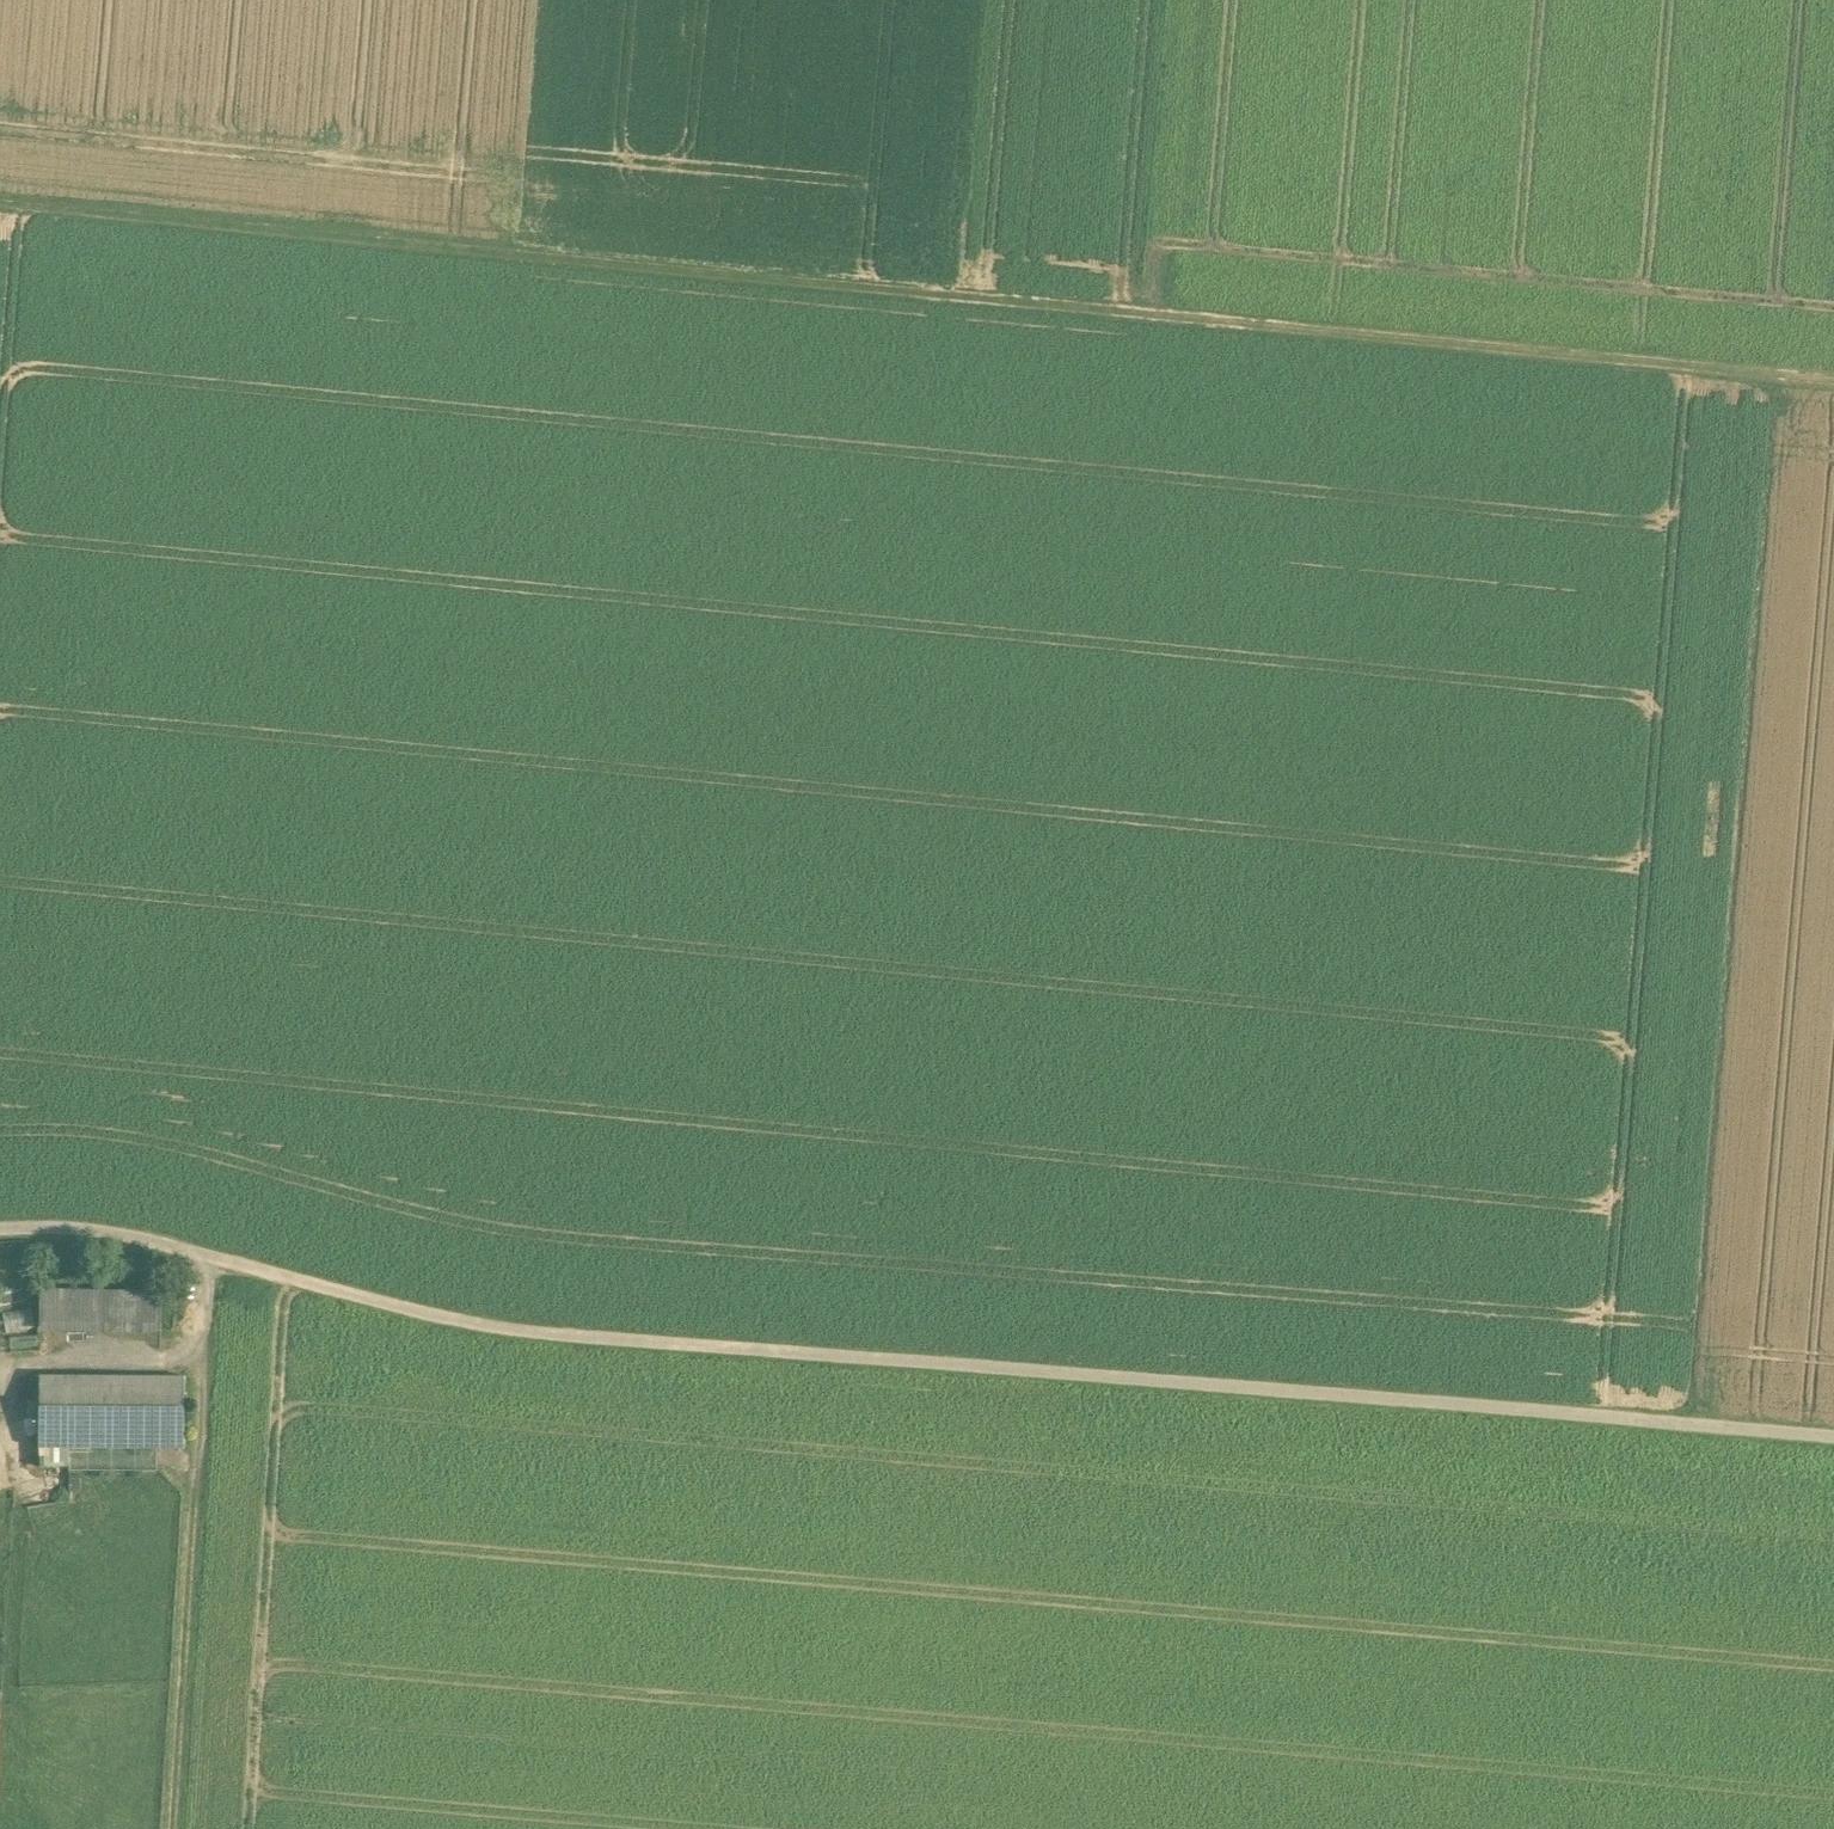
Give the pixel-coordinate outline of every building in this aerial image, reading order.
[(43,1330),(164,1330),(164,1288),(44,1287),(43,1330)] [(69,1461),(68,1448),(192,1447),(191,1373),(45,1374),(46,1461),(69,1461)]
